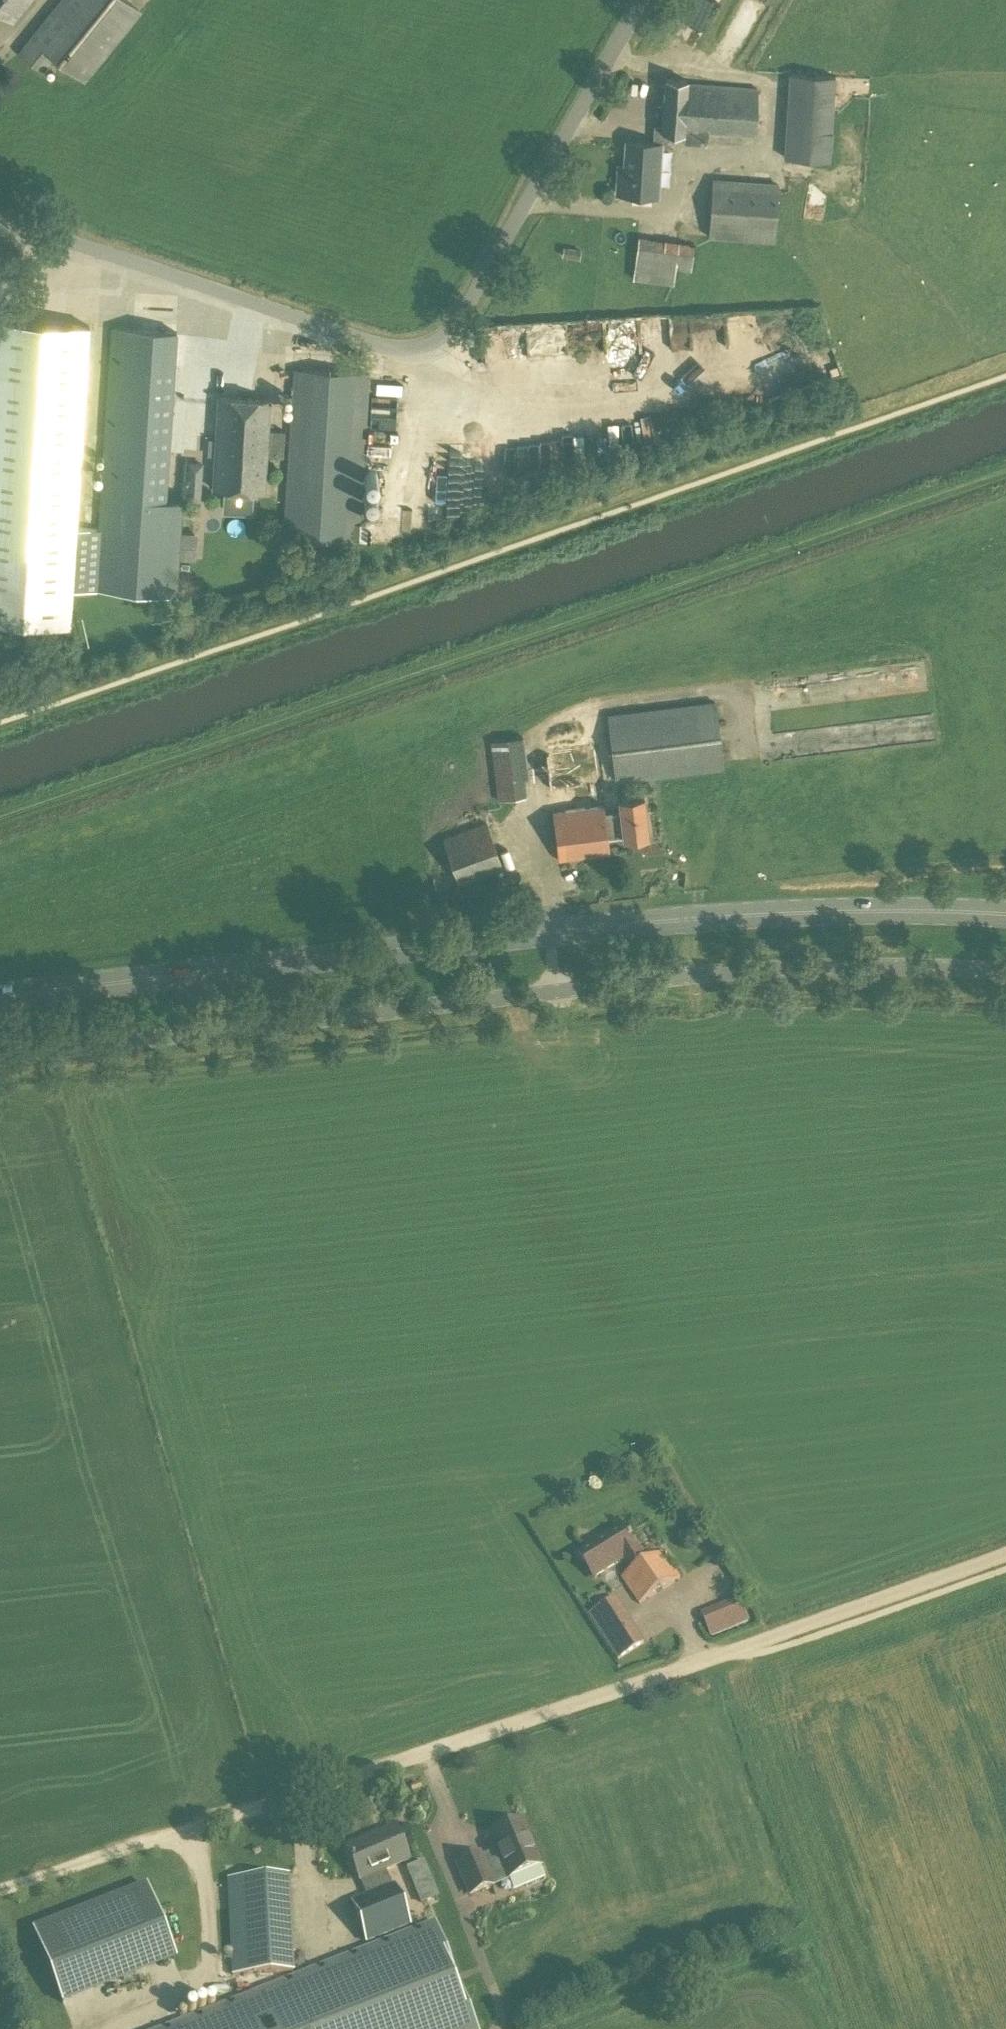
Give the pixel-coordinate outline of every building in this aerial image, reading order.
[(13,23),(32,0),(0,0),(0,12),(13,23)] [(143,10),(130,0),(59,0),(18,51),(42,72),(55,57),(85,82),(143,10)] [(747,18),(739,25),(751,39),(759,32),(747,18)] [(837,115),(838,93),(835,93),(836,76),(789,72),(783,157),(830,160),(834,115),(837,115)] [(654,124),(653,133),(668,134),(668,131),(684,132),(683,142),(700,143),(701,139),(707,139),(708,131),(754,134),(757,88),(687,83),(688,80),(665,78),(662,125),(654,124)] [(667,147),(668,134),(653,133),(653,142),(626,140),(624,173),(618,173),(617,192),(657,195),(660,146),(667,147)] [(774,240),(778,184),(712,179),(708,235),(774,240)] [(691,270),(694,243),(638,236),(632,278),(673,284),(675,268),(691,270)] [(563,245),(561,255),(580,259),(581,248),(563,245)] [(721,315),(707,320),(710,330),(725,325),(721,315)] [(69,625),(72,587),(96,589),(100,528),(76,527),(89,325),(0,320),(0,620),(69,625)] [(679,321),(662,321),(662,347),(679,347),(679,321)] [(175,594),(181,500),(167,499),(177,330),(111,326),(100,497),(102,498),(96,589),(175,594)] [(354,541),(364,372),(292,367),(281,537),(354,541)] [(720,371),(697,375),(699,385),(722,380),(720,371)] [(742,383),(743,394),(770,390),(768,379),(742,383)] [(263,491),(266,456),(284,456),(285,429),(267,428),(269,399),(219,396),(213,488),(224,488),(223,506),(253,508),(254,490),(263,491)] [(618,453),(616,435),(608,436),(609,454),(618,453)] [(615,782),(638,779),(724,768),(716,700),(607,713),(615,782)] [(605,813),(597,746),(545,753),(549,789),(586,784),(586,791),(562,793),(563,809),(552,810),(558,859),(610,853),(608,835),(623,834),(623,837),(648,834),(644,796),(618,800),(620,811),(605,813)] [(524,777),(495,781),(498,800),(526,796),(524,777)] [(459,885),(462,884),(504,868),(487,821),(442,837),(459,885)] [(477,906),(498,899),(491,879),(470,886),(477,906)] [(643,1564),(636,1553),(638,1552),(622,1527),(579,1554),(595,1580),(624,1561),(631,1572),(621,1578),(638,1605),(679,1580),(662,1552),(643,1564)] [(617,1658),(643,1641),(617,1599),(590,1617),(617,1658)] [(728,1632),(750,1624),(740,1601),(720,1608),(728,1632)] [(482,1860),(480,1856),(458,1865),(471,1897),(493,1888),(491,1883),(506,1877),(508,1882),(522,1876),(526,1886),(545,1879),(541,1869),(542,1869),(524,1824),(490,1838),(497,1854),(482,1860)] [(392,1887),(385,1871),(409,1861),(396,1829),(346,1849),(359,1882),(368,1878),(374,1892),(350,1902),(367,1944),(411,1927),(394,1886),(392,1887)] [(232,1977),(294,1973),(289,1876),(227,1878),(229,1933),(232,1977)] [(78,1909),(47,1922),(62,1958),(144,1925),(137,1907),(97,1923),(97,1922),(85,1927),(78,1909)] [(434,1920),(159,2028),(477,2028),(434,1920)] [(68,1998),(184,1965),(173,1926),(57,1960),(68,1998)]
